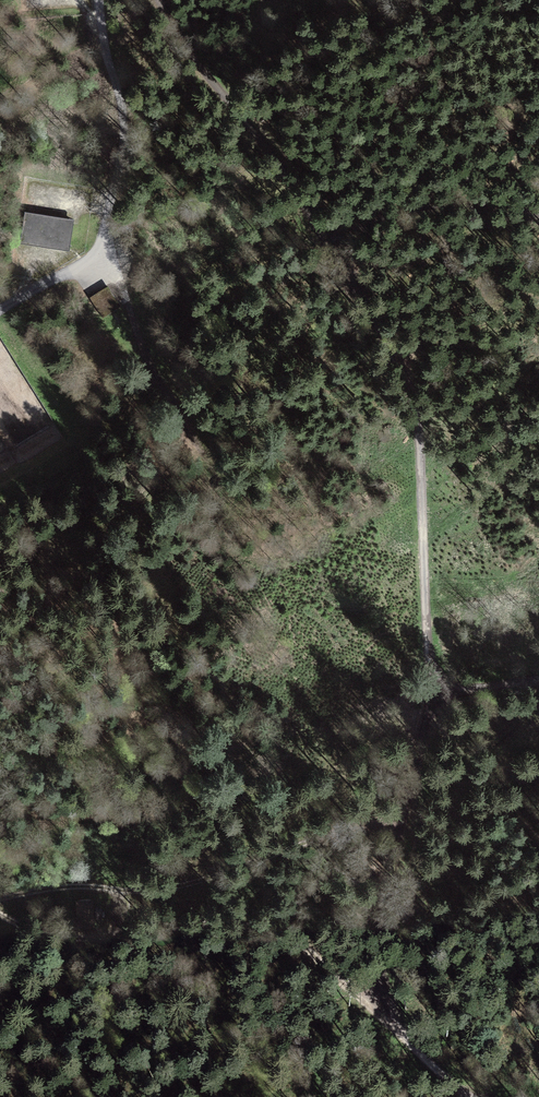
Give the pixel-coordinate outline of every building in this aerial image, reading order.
[(74,219),(23,210),(18,242),(70,249),(74,219)]
